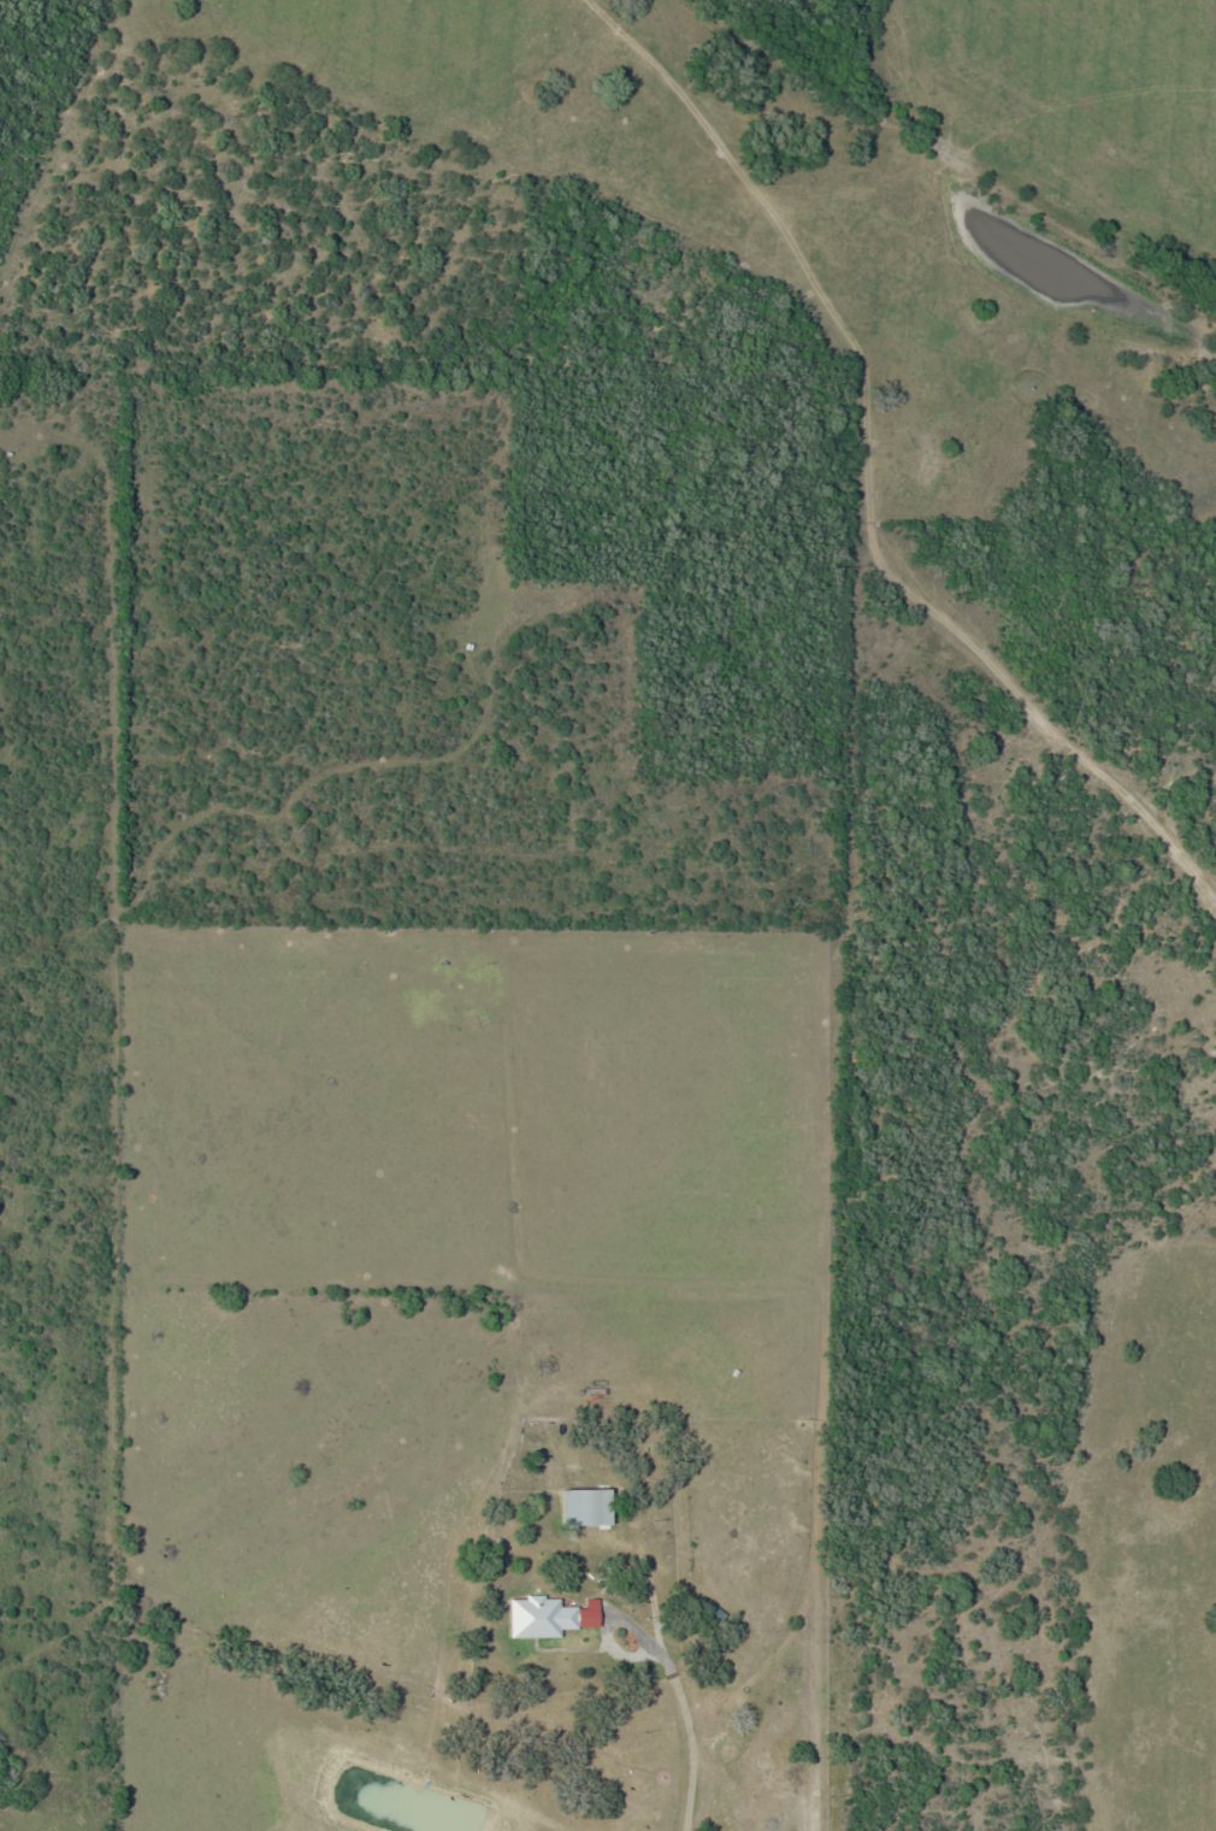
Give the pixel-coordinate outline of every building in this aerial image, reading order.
[(561,1484),(563,1520),(612,1519),(610,1484),(561,1484)] [(510,1592),(526,1592),(525,1586),(547,1588),(547,1594),(560,1594),(561,1599),(601,1599),(601,1624),(562,1624),(562,1632),(510,1632),(510,1592)]
